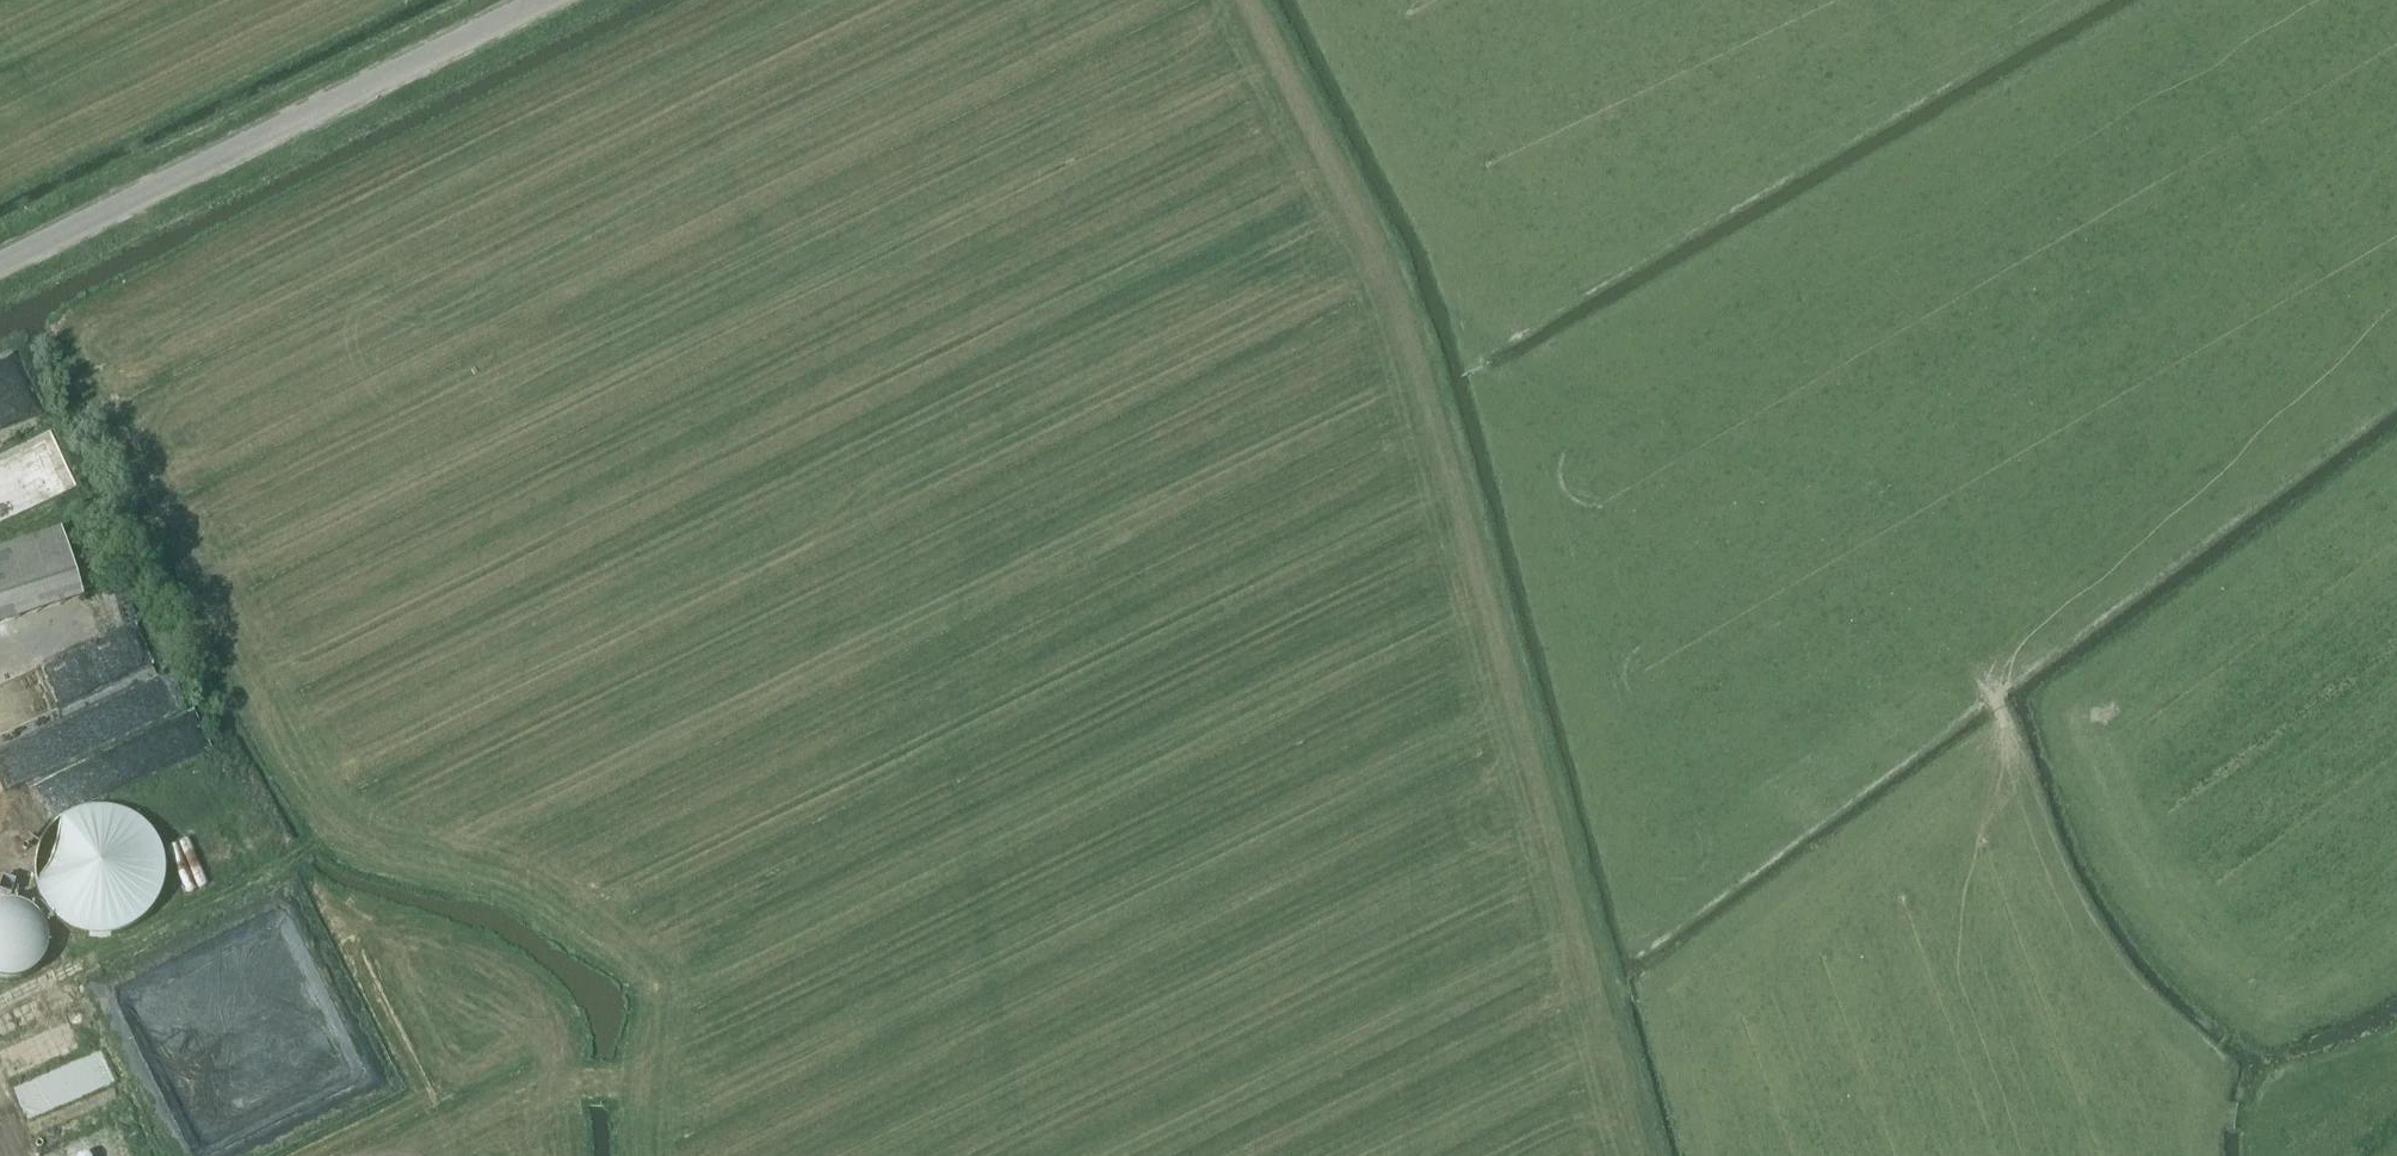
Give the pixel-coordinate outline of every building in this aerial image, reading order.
[(40,412),(20,358),(0,365),(0,427),(40,412)] [(83,599),(61,528),(0,547),(0,625),(83,599)] [(90,707),(105,742),(154,721),(171,759),(208,743),(193,710),(180,716),(139,620),(89,642),(109,689),(127,681),(130,690),(90,707)] [(34,873),(35,885),(39,896),(44,906),(51,916),(60,924),(70,930),(81,934),(92,937),(104,937),(116,935),(127,931),(137,926),(146,918),(154,909),(160,899),(164,888),(166,876),(165,864),(163,853),(159,842),(152,832),(144,823),(135,816),(124,810),(113,807),(101,806),(90,807),(78,809),(67,814),(58,821),(49,829),(43,839),(38,850),(35,861),(34,873)] [(10,902),(0,904),(0,980),(10,981),(19,980),(28,977),(36,972),(42,964),(47,956),(49,947),(49,937),(47,928),(42,919),(36,912),(28,907),(19,904),(10,902)] [(45,1000),(50,1010),(76,997),(70,987),(45,1000)] [(0,1034),(39,1016),(33,1003),(0,1019),(0,1034)]
